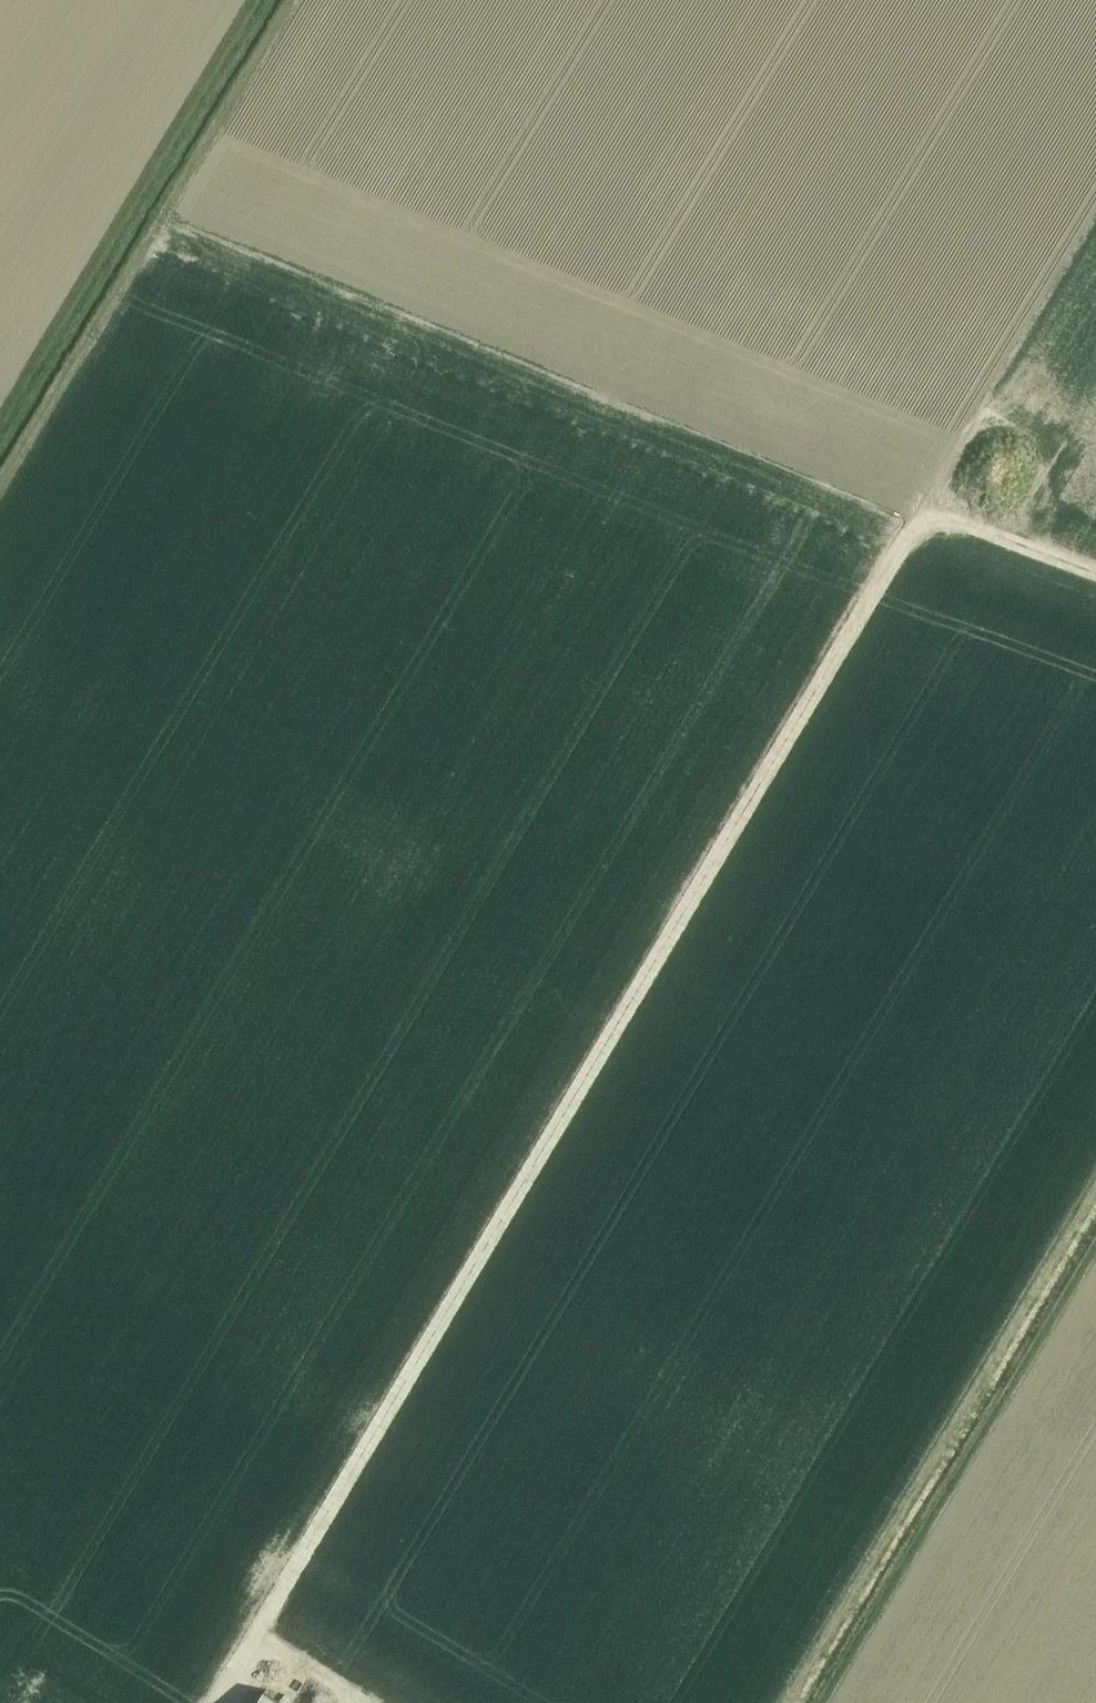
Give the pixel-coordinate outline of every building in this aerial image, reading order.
[(262,1694),(256,1702),(276,1702),(262,1694)]
